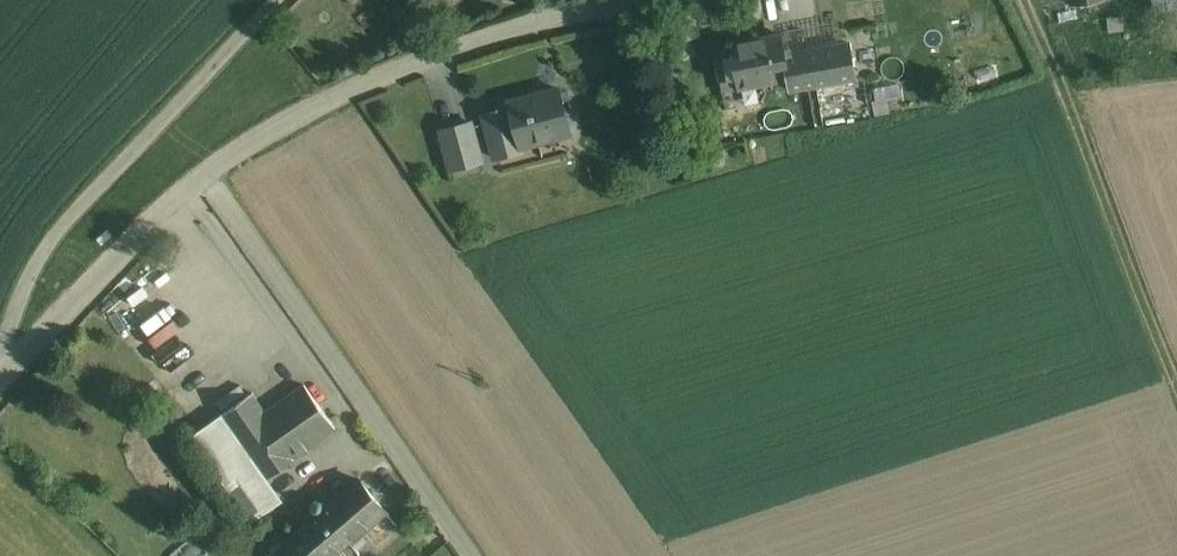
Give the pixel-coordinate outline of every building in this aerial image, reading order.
[(1156,13),(1176,9),(1176,0),(1153,0),(1156,13)] [(1122,17),(1108,19),(1109,32),(1124,31),(1122,17)] [(782,35),(731,45),(732,52),(739,87),(788,78),(790,78),(786,56),(782,35)] [(848,44),(811,51),(817,85),(846,80),(855,78),(848,44)] [(811,51),(786,56),(790,78),(788,78),(790,90),(812,86),(817,85),(811,51)] [(732,52),(717,55),(724,90),(739,87),(732,52)] [(817,85),(812,86),(816,106),(850,100),(846,80),(817,85)] [(560,89),(509,102),(510,107),(521,147),(522,146),(572,133),(567,117),(560,89)] [(510,107),(484,114),(485,118),(496,158),(523,151),(522,146),(521,147),(510,107)] [(471,122),(441,130),(452,170),(482,162),(471,122)] [(336,428),(305,385),(265,413),(297,457),(336,428)] [(265,413),(253,395),(222,416),(266,479),(297,457),(265,413)] [(266,479),(222,416),(193,438),(194,440),(249,520),(279,498),(266,479)] [(360,480),(325,508),(351,541),(387,513),(360,480)] [(325,508),(283,541),(295,555),(333,555),(351,541),(325,508)] [(283,541),(265,555),(295,555),(283,541)]
